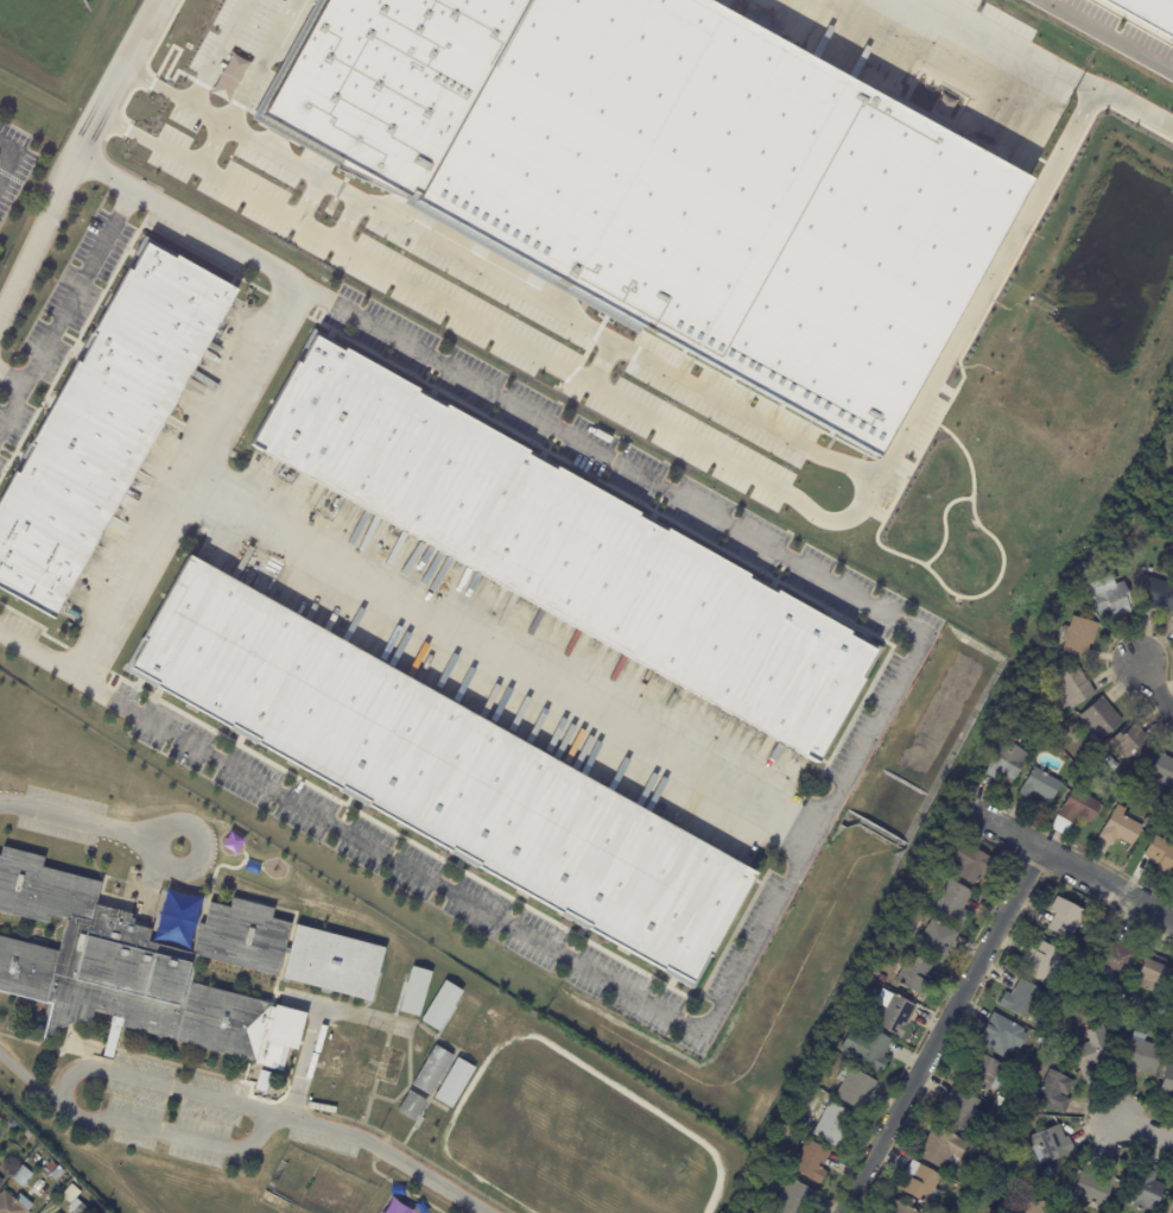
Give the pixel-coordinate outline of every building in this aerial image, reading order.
[(260,110),(322,0),(707,0),(1023,177),(870,451),(260,110)] [(1172,34),(1113,0),(1172,0),(1172,34)] [(231,102),(246,60),(227,53),(212,95),(231,102)] [(59,617),(0,583),(0,579),(0,505),(20,468),(24,470),(39,443),(36,441),(82,358),(85,359),(101,331),(97,329),(134,264),(138,266),(153,239),(157,240),(180,254),(183,251),(245,285),(59,617)] [(348,343),(423,385),(420,388),(450,404),(451,400),(534,447),(533,450),(560,466),(563,463),(643,508),(641,513),(668,529),(670,526),(750,571),(748,576),(778,592),(780,588),(856,630),(855,632),(886,649),(823,763),(251,446),(299,356),(303,359),(317,331),(345,348),(348,343)] [(197,560),(760,874),(714,959),(710,956),(695,985),(133,669),(150,640),(146,638),(191,556),(197,560)] [(1121,581),(1130,602),(1126,605),(1128,612),(1110,619),(1107,611),(1096,615),(1084,587),(1079,589),(1076,580),(1082,577),(1084,582),(1105,574),(1110,585),(1121,581)] [(1141,575),(1172,586),(1172,598),(1168,612),(1164,609),(1141,602),(1145,592),(1136,589),(1141,575)] [(1086,649),(1084,657),(1060,650),(1064,640),(1058,639),(1063,625),(1067,627),(1071,615),(1097,624),(1091,644),(1088,644),(1086,649)] [(1088,682),(1093,694),(1067,707),(1051,677),(1076,664),(1084,681),(1085,680),(1088,682)] [(1031,678),(1031,665),(1041,665),(1041,678),(1031,678)] [(1102,700),(1121,721),(1101,738),(1079,713),(1099,696),(1102,700)] [(1137,727),(1147,738),(1142,741),(1149,750),(1130,766),(1108,741),(1127,725),(1129,727),(1134,724),(1137,727)] [(1032,739),(1025,733),(1029,727),(1036,732),(1032,739)] [(1016,747),(1027,754),(1012,779),(998,771),(994,779),(979,770),(1001,738),(1016,747)] [(1156,752),(1172,760),(1172,792),(1145,777),(1156,752)] [(1038,770),(1060,783),(1050,802),(1033,791),(1028,800),(1017,794),(1033,767),(1038,770)] [(1080,792),(1101,804),(1089,823),(1074,815),(1070,823),(1071,825),(1064,836),(1048,828),(1072,788),(1080,792)] [(1121,816),(1140,826),(1130,845),(1116,838),(1112,846),(1097,838),(1111,811),(1115,804),(1124,809),(1121,816)] [(1153,816),(1147,828),(1140,825),(1146,813),(1153,816)] [(1160,838),(1172,845),(1172,863),(1167,874),(1154,867),(1156,865),(1153,863),(1154,860),(1142,854),(1153,834),(1160,838)] [(963,845),(987,858),(972,885),(943,870),(958,841),(963,845)] [(50,1004),(0,993),(0,935),(55,950),(63,921),(49,916),(45,923),(0,911),(0,853),(2,845),(44,859),(42,867),(99,883),(95,904),(129,912),(127,918),(133,918),(132,925),(148,928),(147,941),(190,954),(197,924),(204,925),(210,903),(229,906),(232,898),(273,908),(270,917),(290,924),(277,977),(197,956),(191,983),(273,1004),(258,1064),(120,1028),(123,1019),(91,1010),(90,1019),(74,1022),(55,1031),(43,1041),(50,1004)] [(939,857),(946,860),(943,867),(933,863),(937,855),(939,857)] [(970,893),(962,910),(968,912),(960,925),(932,909),(947,880),(971,893),(970,893)] [(1047,927),(1054,914),(1048,910),(1055,896),(1091,915),(1083,931),(1077,928),(1070,941),(1046,929),(1047,927)] [(956,934),(940,964),(913,949),(930,918),(957,933),(956,934)] [(296,924),(383,949),(370,1002),(281,979),(296,924)] [(895,941),(887,936),(893,928),(900,933),(895,941)] [(1021,956),(1027,947),(1032,950),(1038,940),(1055,950),(1053,956),(1065,964),(1057,978),(1045,971),(1038,983),(1019,972),(1022,966),(1017,964),(1021,956)] [(1122,947),(1133,953),(1121,977),(1095,962),(1105,941),(1110,943),(1111,941),(1122,947)] [(930,968),(922,981),(928,984),(921,997),(893,981),(907,954),(931,966),(930,968)] [(1145,960),(1169,969),(1159,996),(1131,984),(1134,975),(1133,975),(1140,958),(1145,960)] [(423,1017),(402,1011),(416,966),(436,972),(423,1017)] [(877,980),(880,974),(886,978),(883,983),(877,980)] [(1028,1012),(1025,1019),(995,1004),(1002,991),(1008,994),(1017,978),(1040,990),(1028,1012)] [(459,1002),(442,1031),(424,1021),(448,981),(465,992),(459,1002)] [(905,1002),(915,1007),(905,1026),(906,1026),(899,1040),(873,1024),(882,1007),(874,1003),(882,990),(905,1002)] [(459,1044),(482,1003),(465,993),(441,1034),(459,1044)] [(984,1024),(991,1011),(1017,1026),(1001,1057),(975,1042),(984,1024)] [(1167,1011),(1172,1013),(1172,1023),(1165,1021),(1167,1011)] [(889,1042),(880,1057),(886,1061),(879,1073),(836,1049),(848,1029),(839,1023),(844,1015),(889,1041),(889,1042)] [(1107,1066),(1079,1075),(1070,1048),(1086,1042),(1083,1031),(1102,1024),(1115,1063),(1107,1066)] [(1051,1032),(1057,1036),(1051,1044),(1045,1041),(1051,1032)] [(343,1035),(359,1040),(344,1085),(325,1079),(338,1034),(343,1035)] [(1041,1043),(1035,1041),(1040,1034),(1045,1037),(1041,1043)] [(1130,1037),(1161,1047),(1153,1076),(1135,1072),(1136,1069),(1120,1064),(1128,1037),(1130,1037)] [(385,1048),(372,1093),(353,1087),(366,1043),(385,1048)] [(455,1056),(456,1056),(433,1097),(416,1086),(438,1047),(455,1056)] [(410,1055),(411,1055),(398,1100),(379,1094),(392,1050),(410,1055)] [(979,1054),(1000,1066),(984,1093),(962,1080),(977,1053),(979,1054)] [(831,1060),(833,1054),(839,1057),(837,1063),(831,1060)] [(476,1068),(478,1069),(455,1110),(437,1099),(461,1059),(476,1068)] [(1169,1066),(1172,1067),(1172,1097),(1156,1093),(1164,1064),(1169,1066)] [(875,1082),(860,1111),(833,1097),(842,1082),(833,1079),(841,1066),(847,1069),(848,1067),(875,1082)] [(1066,1095),(1065,1097),(1058,1093),(1058,1094),(1069,1099),(1061,1114),(1042,1105),(1039,1113),(1031,1108),(1034,1101),(1032,1100),(1047,1069),(1072,1081),(1066,1095)] [(970,1118),(962,1131),(941,1120),(952,1103),(945,1099),(952,1087),(978,1101),(975,1110),(981,1113),(976,1120),(970,1118)] [(429,1103),(418,1122),(400,1112),(412,1092),(429,1101),(429,1103)] [(996,1095),(1002,1099),(997,1106),(991,1103),(996,1095)] [(847,1122),(844,1125),(850,1129),(841,1144),(836,1142),(832,1148),(810,1135),(820,1114),(819,1114),(826,1101),(850,1114),(847,1122)] [(1031,1105),(1031,1113),(1009,1113),(1010,1104),(1031,1105)] [(11,1111),(14,1114),(9,1119),(6,1114),(11,1110),(11,1111)] [(9,1124),(14,1118),(19,1123),(14,1127),(9,1124)] [(1063,1137),(1063,1138),(1066,1136),(1072,1151),(1044,1164),(1042,1162),(1039,1164),(1027,1137),(1057,1124),(1063,1137)] [(960,1161),(949,1155),(940,1170),(913,1157),(920,1144),(921,1144),(932,1125),(970,1146),(962,1162),(960,1161)] [(31,1138),(25,1132),(28,1129),(34,1133),(31,1138)] [(829,1152),(820,1169),(825,1171),(818,1184),(790,1170),(806,1139),(830,1152),(829,1152)] [(46,1168),(53,1161),(58,1164),(52,1171),(46,1168)] [(932,1188),(922,1206),(894,1190),(909,1162),(938,1179),(932,1188)] [(33,1174),(23,1187),(13,1177),(24,1164),(33,1174)] [(69,1170),(59,1180),(52,1174),(62,1164),(69,1170)] [(1143,1169),(1156,1174),(1153,1181),(1164,1186),(1152,1212),(1145,1208),(1143,1212),(1131,1207),(1133,1203),(1128,1201),(1142,1168),(1143,1169)] [(1099,1171),(1114,1177),(1103,1207),(1071,1196),(1079,1171),(1096,1177),(1098,1171),(1099,1171)] [(805,1211),(804,1212),(776,1212),(769,1209),(787,1179),(812,1192),(803,1211),(805,1211)] [(83,1190),(74,1202),(64,1194),(75,1183),(83,1190)] [(31,1211),(29,1212),(0,1212),(0,1195),(6,1188),(20,1201),(31,1211)] [(1042,1202),(1042,1212),(1006,1212),(1006,1203),(1019,1202),(1019,1195),(1026,1195),(1026,1202),(1042,1202)] [(892,1200),(914,1212),(884,1212),(892,1200)] [(85,1202),(96,1212),(75,1212),(85,1202)]
